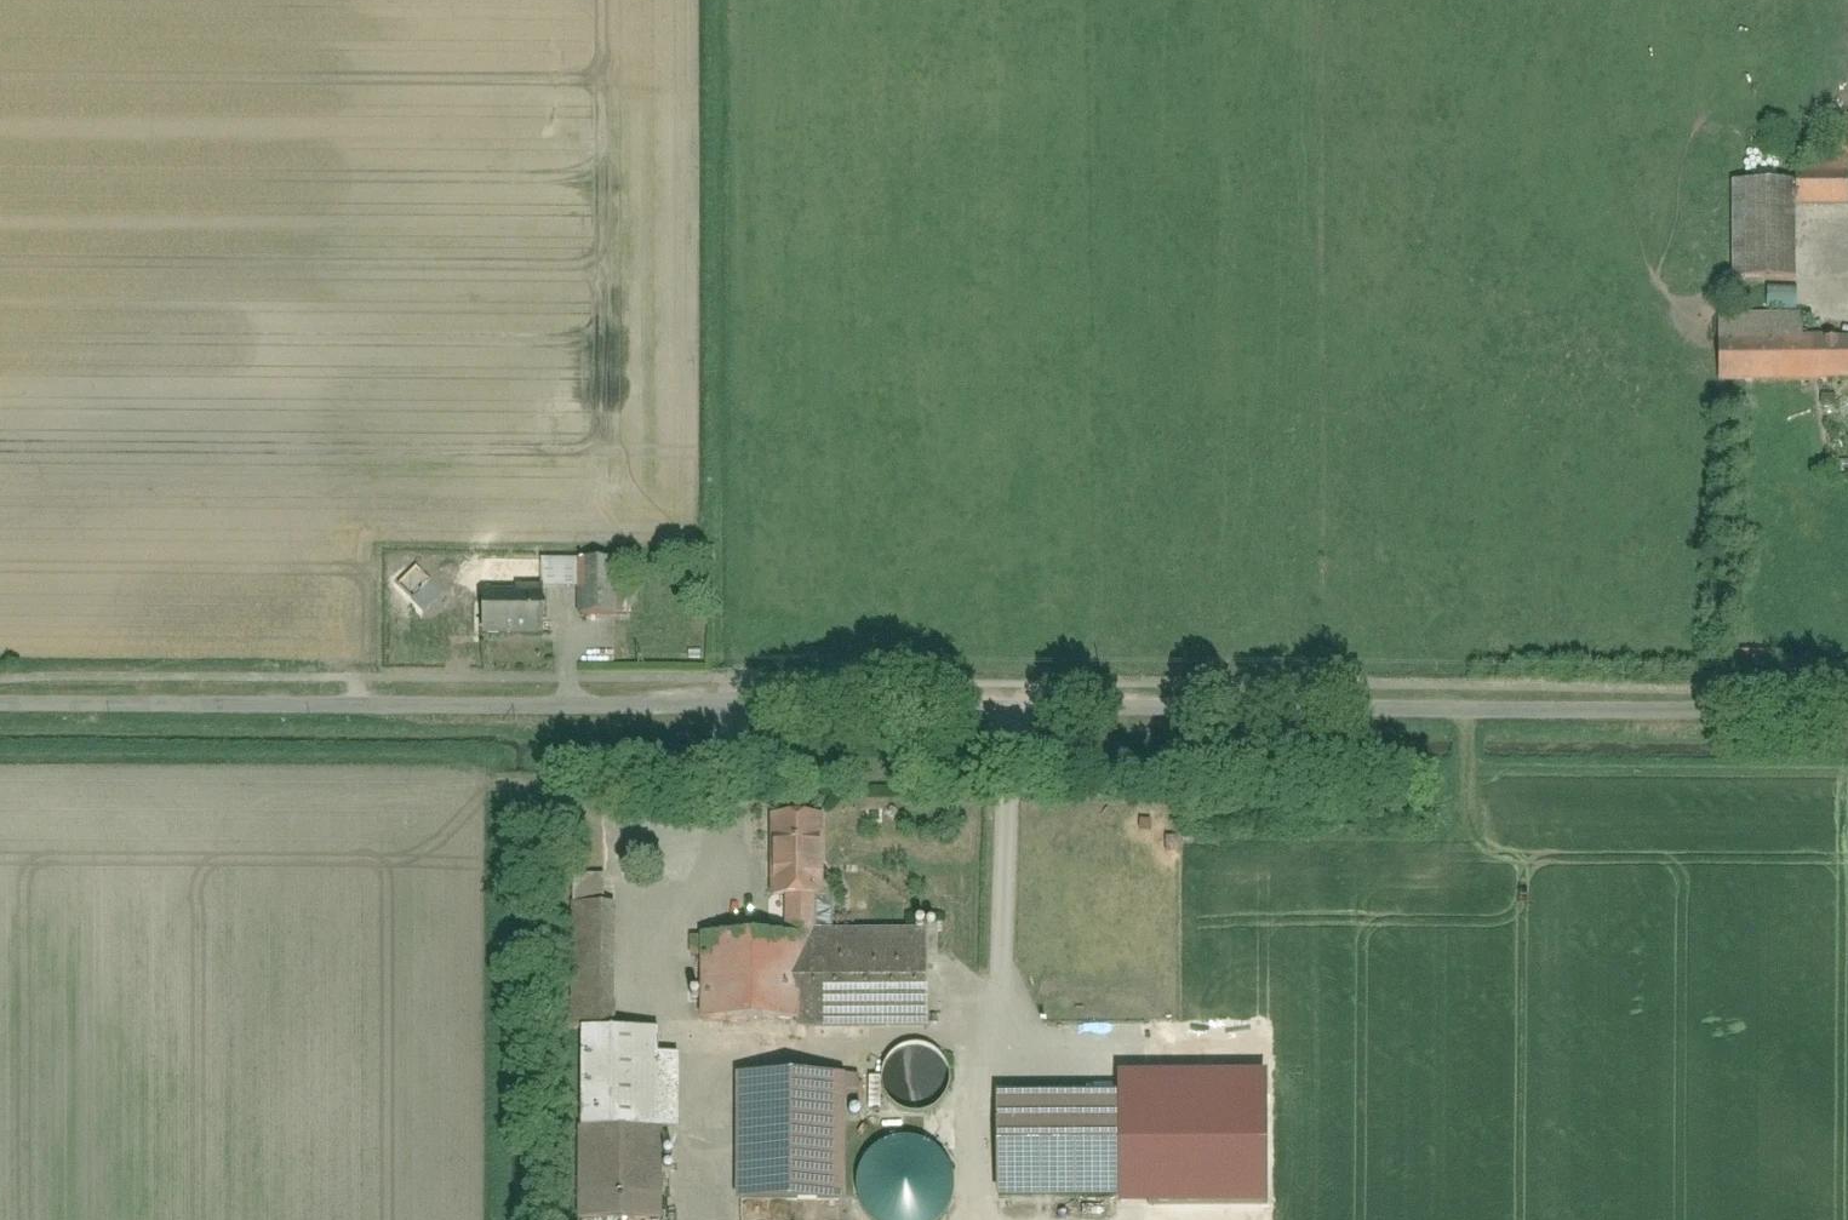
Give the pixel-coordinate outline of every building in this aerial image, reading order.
[(1718,278),(1780,279),(1782,207),(1835,207),(1836,160),(1720,159),(1718,278)] [(1776,308),(1804,309),(1804,290),(1776,290),(1776,308)] [(1708,340),(1709,384),(1847,382),(1847,338),(1708,340)] [(603,561),(562,560),(561,615),(602,616),(603,561)] [(530,585),(463,587),(464,637),(531,635),(530,585)] [(804,807),(752,807),(752,933),(682,933),(682,1022),(910,1022),(910,928),(804,929),(804,807)] [(564,1030),(561,1219),(633,1219),(650,1219),(651,1128),(663,1129),(664,1052),(642,1052),(642,1032),(564,1030)] [(949,1078),(918,1045),(882,1078),(913,1111),(949,1078)] [(832,1075),(721,1076),(722,1203),(833,1202),(832,1075)] [(1118,1098),(996,1099),(996,1207),(1119,1206),(1118,1098)] [(942,1133),(863,1157),(882,1219),(959,1219),(967,1218),(942,1133)]
